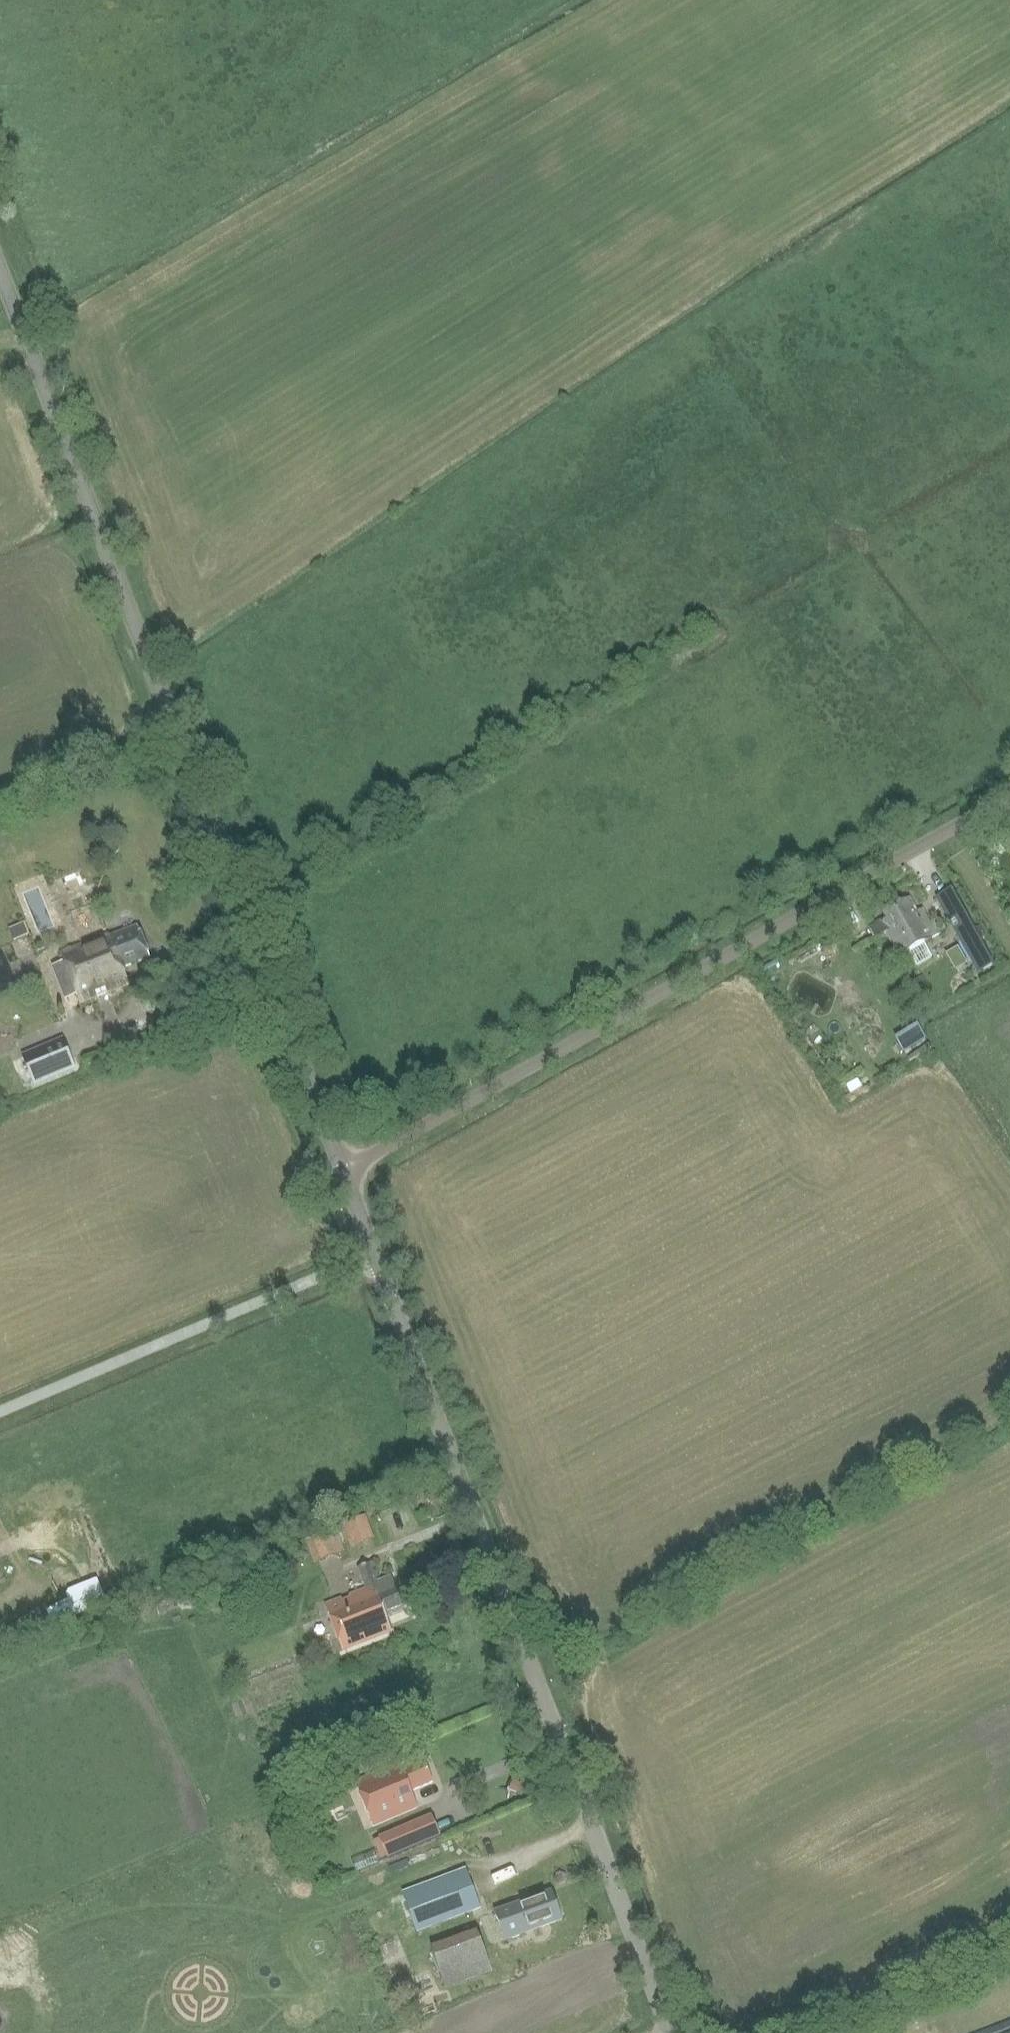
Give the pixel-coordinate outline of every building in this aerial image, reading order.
[(932,956),(924,942),(931,938),(945,931),(939,921),(932,925),(923,909),(917,913),(908,898),(882,912),(886,919),(869,928),(875,939),(886,933),(900,956),(910,951),(918,965),(932,956)] [(951,920),(980,972),(994,964),(965,912),(951,920)] [(25,923),(9,930),(14,942),(30,935),(25,923)] [(62,955),(66,964),(53,969),(66,1003),(78,998),(81,1004),(129,986),(123,970),(151,959),(139,928),(111,939),(111,937),(62,955)] [(958,948),(946,954),(956,971),(967,965),(958,948)] [(74,1068),(61,1038),(19,1055),(33,1086),(74,1068)] [(313,1561),(346,1549),(338,1527),(305,1539),(313,1561)] [(387,1618),(405,1611),(392,1577),(377,1582),(369,1563),(358,1568),(366,1589),(325,1605),(343,1651),(393,1632),(387,1618)] [(179,1607),(204,1596),(197,1581),(173,1592),(179,1607)] [(411,1791),(433,1782),(421,1754),(400,1763),(399,1763),(355,1781),(373,1826),(418,1807),(411,1791)] [(407,1830),(388,1838),(372,1844),(380,1863),(396,1856),(415,1848),(407,1830)] [(419,1931),(480,1909),(466,1871),(405,1893),(419,1931)] [(525,1934),(563,1920),(553,1892),(515,1906),(525,1934)] [(432,1950),(411,1959),(419,1979),(440,1970),(447,1987),(491,1969),(475,1929),(431,1947),(432,1950)]
